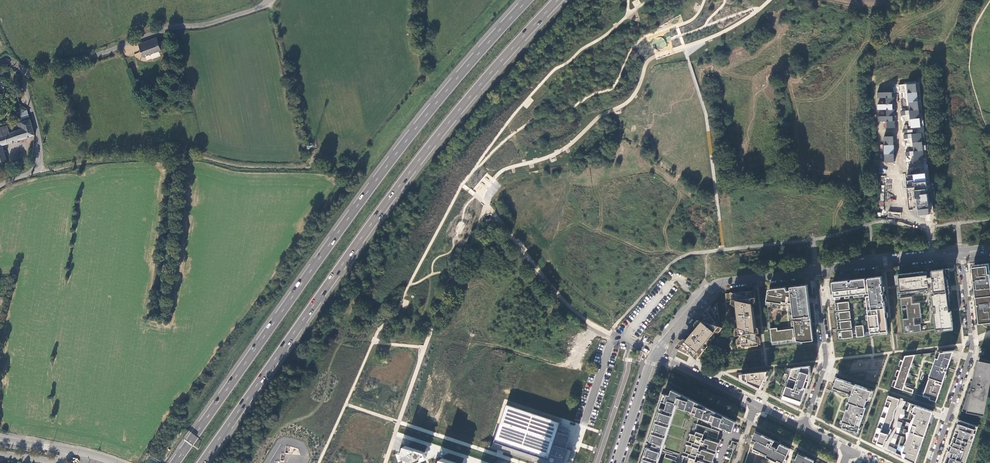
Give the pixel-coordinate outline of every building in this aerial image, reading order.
[(157,38),(139,44),(143,57),(161,51),(161,50),(166,48),(164,41),(159,43),(157,38)] [(172,46),(168,48),(172,60),(176,58),(172,46)] [(916,84),(906,85),(907,93),(917,92),(916,84)] [(886,121),(886,128),(895,128),(895,121),(893,121),(893,116),(892,92),(885,92),(877,93),(877,98),(886,98),(886,104),(877,104),(877,110),(886,110),(886,116),(878,116),(878,122),(886,121)] [(917,92),(907,93),(908,102),(918,101),(917,92)] [(918,101),(908,102),(909,111),(918,110),(918,101)] [(918,110),(909,111),(910,119),(919,118),(918,110)] [(919,118),(910,119),(911,128),(920,127),(919,118)] [(34,136),(29,120),(17,124),(19,130),(9,133),(7,126),(0,128),(0,162),(6,161),(2,145),(34,136)] [(921,133),(912,134),(913,143),(922,142),(921,133)] [(884,137),(884,145),(893,145),(893,137),(884,137)] [(922,142),(913,143),(913,152),(923,151),(922,142)] [(884,145),(884,154),(893,154),(893,145),(884,145)] [(923,151),(913,152),(914,160),(924,159),(923,151)] [(884,154),(884,163),(894,163),(893,154),(884,154)] [(918,210),(919,215),(926,215),(929,214),(925,173),(905,175),(910,211),(918,210)] [(979,324),(989,322),(989,263),(972,265),(979,324)] [(934,295),(932,295),(935,321),(937,321),(938,329),(947,328),(947,327),(953,326),(951,311),(949,311),(947,294),(949,294),(949,289),(948,286),(946,286),(946,279),(948,279),(947,269),(932,271),(932,277),(928,278),(928,275),(924,275),(924,271),(898,274),(900,291),(905,291),(905,293),(919,291),(919,290),(929,288),(929,285),(933,284),(934,295)] [(877,335),(888,333),(881,276),(832,282),(834,298),(834,300),(835,302),(836,311),(848,309),(848,311),(836,313),(837,320),(840,320),(841,329),(852,328),(852,330),(841,331),(842,339),(853,337),(852,334),(856,334),(857,337),(864,336),(864,334),(877,332),(877,335)] [(797,342),(813,340),(811,301),(807,285),(790,287),(791,290),(787,291),(785,287),(768,289),(767,301),(782,303),(783,301),(787,302),(788,296),(789,296),(788,302),(792,303),(795,329),(797,342)] [(741,348),(757,346),(752,299),(755,299),(754,290),(727,293),(728,302),(735,301),(741,348)] [(909,333),(922,331),(921,324),(915,324),(914,318),(922,317),(920,303),(912,303),(912,297),(900,298),(901,305),(906,305),(908,318),(902,319),(903,326),(909,326),(909,333)] [(714,338),(711,336),(719,326),(718,312),(712,308),(678,350),(693,357),(694,357),(696,354),(699,357),(714,338)] [(797,342),(795,329),(777,331),(777,328),(770,329),(772,345),(797,342)] [(953,351),(938,352),(922,397),(936,402),(952,354),(953,351)] [(893,380),(891,386),(913,394),(912,393),(913,390),(904,387),(915,355),(905,356),(903,361),(900,360),(898,366),(901,367),(899,371),(897,370),(895,376),(897,377),(896,381),(893,380)] [(963,408),(966,409),(965,412),(981,417),(989,390),(989,362),(983,359),(983,362),(979,361),(979,362),(963,408)] [(788,385),(781,397),(802,404),(811,375),(811,370),(810,366),(787,369),(783,377),(787,385),(788,385)] [(768,371),(741,374),(741,379),(762,389),(767,376),(768,371)] [(872,390),(835,378),(834,381),(832,387),(834,388),(833,390),(850,396),(839,426),(857,432),(866,408),(865,407),(867,399),(869,400),(872,390)] [(672,390),(670,396),(664,394),(662,402),(667,403),(665,410),(659,408),(641,462),(656,462),(676,404),(679,405),(678,407),(696,413),(696,416),(714,422),(713,424),(724,429),(727,430),(732,432),(735,422),(672,390)] [(879,431),(874,443),(882,447),(885,439),(888,434),(891,429),(888,427),(890,420),(892,419),(893,410),(896,405),(896,403),(898,399),(887,395),(885,400),(890,401),(880,431),(879,431)] [(900,456),(915,462),(932,413),(933,411),(913,404),(910,412),(913,413),(907,423),(907,430),(904,431),(905,439),(903,444),(899,448),(900,456)] [(492,447),(540,462),(561,462),(567,446),(554,441),(560,423),(506,405),(492,447)] [(979,427),(958,420),(958,422),(944,462),(966,462),(979,427)] [(722,433),(697,424),(694,432),(696,432),(695,436),(689,434),(687,441),(692,443),(691,447),(686,445),(683,452),(689,454),(688,458),(682,456),(680,462),(704,462),(698,461),(697,462),(695,462),(696,457),(699,457),(700,454),(705,456),(704,459),(713,462),(715,454),(702,450),(701,452),(698,452),(700,446),(703,447),(704,444),(709,445),(708,448),(716,451),(719,444),(705,439),(704,441),(702,441),(705,431),(707,432),(706,436),(720,440),(722,433)] [(755,432),(751,442),(750,447),(761,452),(760,454),(778,462),(779,462),(780,462),(782,462),(783,462),(790,449),(780,444),(777,449),(771,446),(774,441),(755,432)] [(405,446),(402,454),(398,453),(401,461),(403,458),(406,460),(405,462),(420,462),(421,460),(425,459),(423,453),(405,446)]
